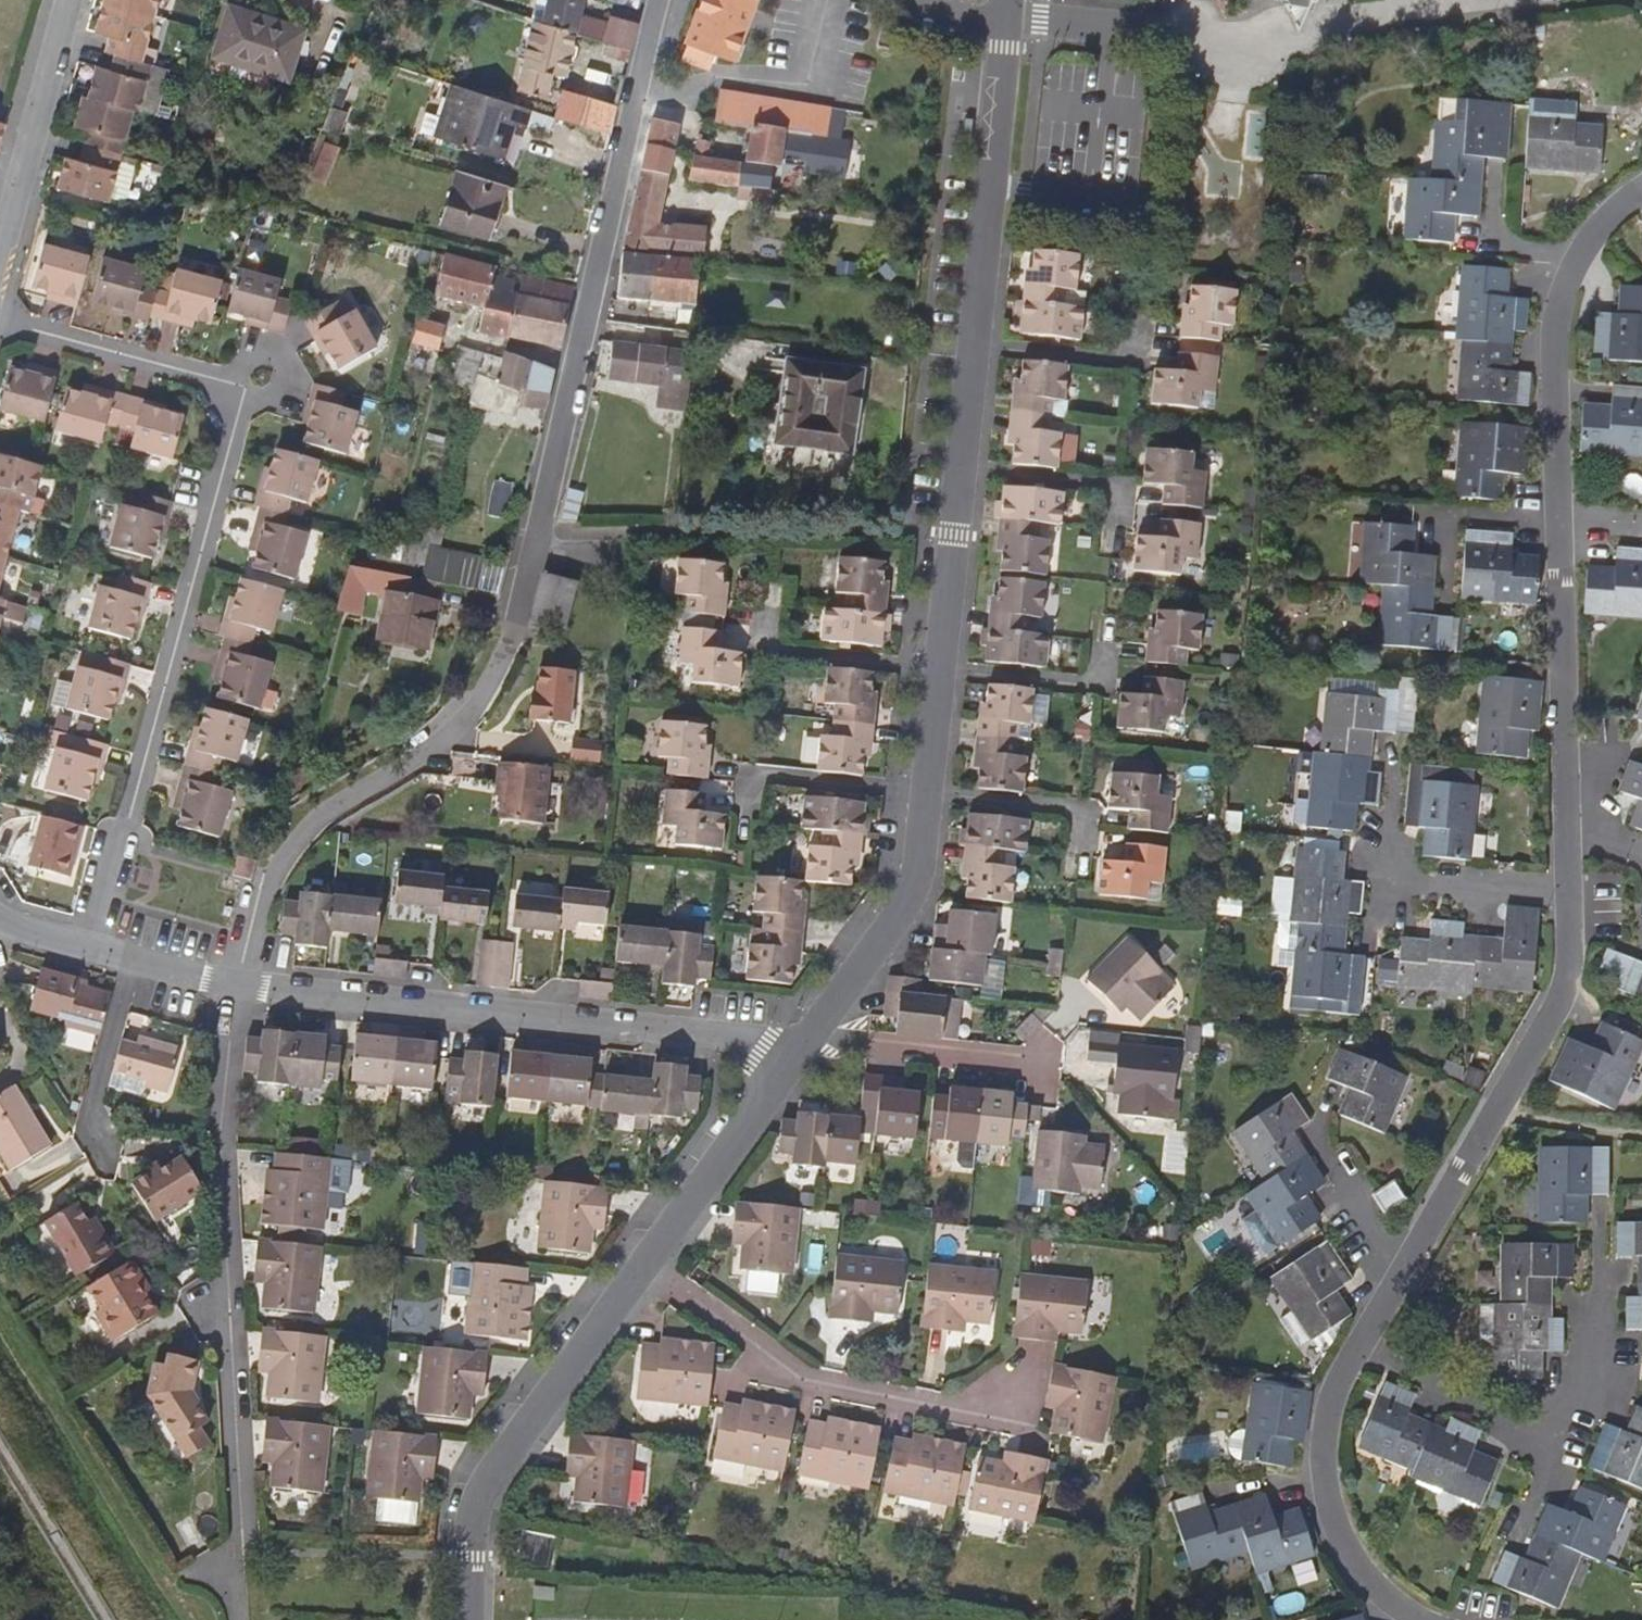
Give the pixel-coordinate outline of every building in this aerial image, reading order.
[(159,0),(104,0),(104,2),(154,16),(159,0)] [(525,14),(531,16),(575,31),(608,42),(630,48),(637,23),(609,13),(607,23),(577,14),(581,0),(542,0),(539,11),(528,7),(525,14)] [(678,53),(707,64),(726,70),(738,37),(719,30),(722,23),(734,27),(738,15),(746,18),(752,0),(696,0),(676,52),(678,53)] [(1286,0),(1290,6),(1293,7),(1308,11),(1311,3),(1316,3),(1317,0),(1285,0),(1286,0)] [(142,61),(154,16),(104,2),(95,32),(110,36),(105,52),(115,54),(142,61)] [(229,6),(214,54),(287,75),(303,27),(229,6)] [(1299,29),(1308,11),(1293,7),(1290,6),(1286,6),(1299,29)] [(738,37),(746,18),(738,15),(734,27),(722,23),(719,30),(738,37)] [(565,75),(575,31),(531,16),(514,88),(545,95),(550,72),(565,75)] [(605,54),(626,62),(630,48),(608,42),(605,54)] [(701,79),(707,64),(678,53),(673,67),(701,79)] [(97,67),(88,98),(133,109),(139,111),(151,64),(142,61),(115,54),(111,70),(97,67)] [(523,127),(529,108),(452,82),(440,116),(434,136),(502,158),(513,123),(523,127)] [(562,88),(553,115),(610,133),(616,105),(562,88)] [(724,90),(718,121),(751,127),(810,136),(832,139),(836,108),(724,90)] [(121,155),(133,109),(88,98),(83,97),(74,128),(87,131),(83,145),(121,155)] [(1438,98),(1433,181),(1477,185),(1479,157),(1501,158),(1504,101),(1438,98)] [(1523,166),(1527,166),(1531,102),(1527,101),(1523,166)] [(1574,104),(1531,102),(1527,166),(1598,170),(1600,129),(1572,127),(1574,104)] [(419,130),(434,136),(440,116),(425,112),(419,130)] [(659,225),(675,150),(679,130),(652,117),(624,246),(657,250),(657,254),(701,259),(705,229),(675,226),(675,228),(659,225)] [(779,167),(791,168),(793,151),(807,152),(810,136),(751,127),(744,161),(779,167)] [(711,143),(697,139),(694,153),(689,181),(738,187),(739,173),(739,163),(709,158),(711,143)] [(325,141),(311,178),(325,184),(340,147),(325,141)] [(108,201),(121,155),(83,145),(79,160),(79,161),(66,157),(58,188),(108,201)] [(805,170),(807,152),(793,151),(791,168),(805,170)] [(488,235),(504,184),(458,169),(442,221),(488,235)] [(777,178),(739,173),(738,187),(776,192),(776,188),(777,178)] [(1475,217),(1477,185),(1433,181),(1410,181),(1406,240),(1450,244),(1452,216),(1475,217)] [(773,205),(775,194),(776,192),(738,187),(736,200),(773,205)] [(30,284),(46,288),(43,296),(75,305),(88,256),(42,243),(30,284)] [(1023,281),(1021,300),(1062,305),(1064,288),(1075,290),(1079,255),(1034,250),(1030,282),(1023,281)] [(695,305),(699,263),(699,262),(622,252),(617,297),(662,303),(661,311),(677,313),(677,304),(695,305)] [(493,276),(495,267),(444,254),(434,295),(483,306),(477,330),(509,336),(517,296),(510,295),(514,281),(493,276)] [(108,307),(147,319),(149,313),(149,312),(156,289),(139,284),(143,268),(102,257),(91,297),(109,302),(108,307)] [(149,312),(184,322),(192,325),(194,316),(209,321),(220,280),(175,268),(168,292),(156,289),(149,312)] [(1464,268),(1460,342),(1464,342),(1509,345),(1510,331),(1526,332),(1528,302),(1504,300),(1506,271),(1464,268)] [(228,312),(246,316),(245,323),(283,332),(291,302),(276,298),(280,282),(238,271),(228,312)] [(575,287),(523,274),(517,296),(509,336),(561,347),(575,287)] [(1182,317),(1180,336),(1219,340),(1222,323),(1233,324),(1237,289),(1191,284),(1187,318),(1182,317)] [(1593,361),(1641,365),(1641,291),(1622,288),(1619,316),(1597,314),(1593,361)] [(323,355),(329,351),(339,368),(375,348),(346,297),(314,315),(305,321),(315,342),(323,355)] [(1079,339),(1083,307),(1062,305),(1021,300),(1015,300),(1013,316),(1020,316),(1018,332),(1079,339)] [(417,321),(412,342),(438,350),(445,327),(434,323),(435,318),(417,312),(415,320),(417,321)] [(657,406),(687,412),(694,352),(612,342),(608,376),(661,384),(657,406)] [(1508,373),(1509,345),(1464,342),(1460,402),(1528,407),(1530,376),(1508,373)] [(452,374),(473,383),(476,372),(499,379),(503,358),(459,346),(457,355),(452,374)] [(511,401),(546,408),(555,372),(504,352),(503,358),(499,379),(476,372),(473,383),(468,402),(508,414),(511,401)] [(1183,371),(1176,371),(1156,368),(1151,402),(1198,408),(1200,389),(1213,391),(1218,356),(1185,352),(1183,371)] [(1179,352),(1176,371),(1183,371),(1185,352),(1179,352)] [(786,359),(774,443),(850,454),(862,370),(786,359)] [(1064,399),(1067,365),(1021,360),(1018,393),(1011,391),(1009,411),(1050,415),(1052,398),(1064,399)] [(26,366),(24,374),(9,371),(0,403),(0,412),(43,424),(56,375),(26,366)] [(310,424),(305,441),(345,452),(356,412),(340,408),(344,392),(314,384),(303,422),(310,424)] [(127,398),(82,386),(80,394),(65,390),(54,431),(98,443),(104,424),(119,428),(127,398)] [(1580,449),(1641,455),(1641,389),(1612,386),(1610,409),(1584,406),(1580,449)] [(170,459),(180,420),(163,415),(165,409),(127,398),(119,428),(133,432),(129,448),(170,459)] [(1048,432),(1050,415),(1009,411),(1007,429),(1014,429),(1010,463),(1057,468),(1060,433),(1048,432)] [(1528,429),(1464,424),(1458,499),(1501,503),(1503,476),(1524,477),(1528,429)] [(1143,482),(1164,485),(1170,486),(1168,504),(1202,508),(1206,472),(1191,470),(1193,453),(1147,448),(1143,482)] [(274,450),(269,468),(265,467),(254,505),(259,506),(284,513),(288,497),(303,502),(315,460),(274,450)] [(17,511),(27,514),(39,467),(33,466),(0,456),(0,507),(17,511)] [(994,500),(991,517),(998,517),(1039,521),(1059,524),(1064,492),(1001,484),(1000,501),(994,500)] [(1164,485),(1162,504),(1168,504),(1170,486),(1164,485)] [(165,527),(172,503),(141,495),(137,511),(121,507),(110,549),(150,560),(155,541),(159,526),(165,527)] [(304,534),(280,527),(284,513),(259,506),(247,550),(255,552),(251,567),(292,578),(304,534)] [(5,557),(17,511),(0,507),(0,556),(5,557)] [(1037,539),(1039,521),(998,517),(996,536),(1003,537),(999,570),(1004,571),(1033,574),(1044,575),(1048,540),(1037,539)] [(1160,519),(1158,539),(1165,539),(1167,520),(1160,519)] [(1165,539),(1158,539),(1138,537),(1134,569),(1180,574),(1182,557),(1196,558),(1200,524),(1167,520),(1165,539)] [(1367,523),(1363,583),(1383,585),(1429,590),(1432,557),(1408,555),(1411,527),(1367,523)] [(161,543),(165,527),(159,526),(155,541),(161,543)] [(1534,602),(1537,560),(1512,559),(1514,535),(1466,531),(1462,596),(1534,602)] [(476,590),(481,562),(481,559),(430,546),(420,580),(433,582),(476,590)] [(1615,548),(1614,551),(1613,572),(1586,570),(1583,614),(1641,618),(1641,550),(1615,548)] [(845,593),(843,609),(884,614),(886,597),(880,597),(883,564),(838,559),(833,592),(845,593)] [(684,596),(681,612),(721,616),(723,599),(718,599),(722,566),(676,560),(672,594),(684,596)] [(507,568),(481,562),(476,590),(501,595),(507,568)] [(430,601),(433,582),(420,580),(349,566),(338,606),(338,607),(359,612),(364,589),(388,593),(380,638),(428,647),(436,602),(430,601)] [(1004,571),(1003,577),(1033,581),(1033,574),(1004,571)] [(129,640),(134,622),(138,606),(144,608),(150,583),(120,575),(115,592),(100,587),(89,629),(129,640)] [(1033,581),(1003,577),(999,577),(994,609),(989,608),(986,628),(1026,632),(1029,615),(1040,616),(1043,582),(1033,581)] [(241,580),(231,614),(226,613),(219,637),(225,638),(243,643),(249,645),(253,630),(274,636),(287,593),(241,580)] [(1427,617),(1429,590),(1383,585),(1380,644),(1448,649),(1450,619),(1427,617)] [(139,624),(144,608),(138,606),(134,622),(139,624)] [(888,632),(890,614),(884,614),(843,609),(824,607),(820,641),(880,648),(882,631),(888,632)] [(1148,641),(1145,660),(1185,664),(1187,648),(1199,649),(1203,614),(1157,609),(1153,641),(1148,641)] [(1044,666),(1048,634),(1026,632),(986,628),(981,628),(979,643),(985,644),(983,660),(1044,666)] [(712,652),(715,633),(680,630),(677,664),(692,667),(689,684),(735,690),(740,655),(719,653),(712,652)] [(721,634),(715,633),(712,652),(719,653),(721,634)] [(225,638),(214,677),(223,680),(217,702),(263,714),(276,666),(240,656),(243,643),(225,638)] [(108,722),(113,702),(117,688),(121,690),(129,665),(83,653),(68,710),(108,722)] [(868,707),(872,673),(826,668),(823,704),(834,705),(832,720),(872,725),(874,708),(868,707)] [(532,695),(528,719),(568,723),(574,672),(539,669),(536,696),(532,695)] [(1144,676),(1141,695),(1147,696),(1150,677),(1144,676)] [(1147,696),(1141,695),(1121,693),(1118,727),(1163,732),(1166,714),(1179,715),(1183,681),(1150,677),(1147,696)] [(1490,678),(1482,754),(1527,759),(1530,731),(1538,732),(1542,684),(1490,678)] [(977,717),(975,735),(1016,740),(1018,723),(1028,724),(1032,690),(987,685),(983,718),(977,717)] [(118,704),(121,690),(117,688),(113,702),(118,704)] [(1328,696),(1321,755),(1364,761),(1367,732),(1390,734),(1393,703),(1328,696)] [(206,708),(200,729),(195,727),(185,765),(214,773),(218,759),(235,763),(247,719),(206,708)] [(870,746),(872,725),(832,720),(830,739),(819,738),(816,772),(861,776),(864,745),(870,746)] [(667,760),(664,775),(705,779),(707,762),(702,761),(705,728),(659,723),(655,758),(667,760)] [(77,738),(51,731),(46,748),(56,751),(45,792),(85,803),(91,784),(95,769),(100,771),(107,745),(77,738)] [(980,756),(976,788),(1021,793),(1025,758),(1014,756),(1016,740),(975,735),(973,755),(980,756)] [(570,740),(568,758),(597,761),(600,743),(570,740)] [(1362,773),(1364,761),(1321,755),(1313,754),(1307,828),(1351,832),(1353,806),(1376,808),(1379,775),(1362,773)] [(1633,763),(1621,794),(1641,803),(1632,827),(1641,831),(1641,767),(1633,763)] [(503,786),(498,821),(542,825),(548,770),(499,764),(497,784),(503,786)] [(211,788),(214,773),(185,765),(173,809),(182,812),(178,828),(218,838),(230,793),(211,788)] [(96,785),(100,771),(95,769),(91,784),(96,785)] [(1109,806),(1130,809),(1136,810),(1134,829),(1167,832),(1171,797),(1156,795),(1158,778),(1112,773),(1109,806)] [(1427,830),(1424,857),(1468,862),(1475,787),(1409,780),(1404,827),(1427,830)] [(696,814),(697,797),(663,793),(660,828),(675,830),(673,848),(719,853),(722,817),(702,815),(696,814)] [(803,799),(800,828),(819,830),(860,835),(866,836),(868,821),(862,821),(864,806),(803,799)] [(1130,809),(1127,828),(1134,829),(1136,810),(1130,809)] [(959,830),(957,846),(964,846),(1004,850),(1025,852),(1029,822),(967,815),(965,831),(959,830)] [(72,881),(86,829),(44,818),(29,869),(72,881)] [(857,856),(860,835),(819,830),(817,849),(807,849),(803,881),(849,886),(852,855),(857,856)] [(1130,863),(1125,863),(1103,861),(1099,894),(1159,902),(1165,849),(1132,845),(1130,863)] [(968,866),(964,898),(1009,903),(1013,870),(1003,868),(1004,850),(964,846),(962,865),(968,866)] [(1299,850),(1291,924),(1300,926),(1342,930),(1343,916),(1358,918),(1362,884),(1339,881),(1342,855),(1299,850)] [(256,863),(238,857),(232,875),(240,878),(251,881),(256,863)] [(686,885),(688,869),(674,868),(672,884),(686,885)] [(393,902),(421,906),(440,908),(442,887),(443,877),(397,872),(393,902)] [(797,915),(800,881),(755,876),(752,911),(763,912),(761,929),(800,933),(802,915),(797,915)] [(345,884),(334,883),(332,895),(345,896),(345,884)] [(486,892),(442,887),(440,908),(439,916),(439,919),(483,924),(486,892)] [(559,920),(573,921),(605,925),(607,893),(562,889),(561,900),(559,920)] [(280,915),(280,934),(295,936),(294,944),(326,948),(329,928),(332,895),(300,891),(298,902),(282,900),(281,913),(280,915)] [(381,899),(345,896),(332,895),(329,928),(377,933),(381,899)] [(510,926),(558,931),(558,929),(559,920),(561,900),(514,895),(510,926)] [(420,914),(439,916),(440,908),(421,906),(420,914)] [(949,910),(947,925),(947,935),(934,933),(933,949),(985,955),(991,956),(994,915),(949,910)] [(1531,992),(1539,913),(1506,910),(1503,943),(1475,940),(1471,985),(1531,992)] [(654,917),(653,931),(667,932),(669,919),(654,917)] [(572,930),(573,921),(559,920),(558,929),(572,930)] [(662,984),(692,987),(693,980),(697,980),(710,980),(716,925),(669,920),(667,932),(664,966),(662,984)] [(1396,984),(1470,991),(1471,985),(1475,940),(1462,938),(1463,924),(1430,920),(1428,943),(1402,940),(1396,984)] [(1280,950),(1298,952),(1300,926),(1291,924),(1279,923),(1277,946),(1280,950)] [(947,925),(935,925),(934,933),(947,935),(947,925)] [(1339,955),(1342,930),(1300,926),(1298,952),(1293,999),(1358,1006),(1363,958),(1339,955)] [(616,960),(664,966),(667,932),(653,931),(620,927),(616,960)] [(798,950),(800,933),(761,929),(759,946),(748,944),(744,980),(788,985),(792,950),(798,950)] [(1120,998),(1128,1006),(1142,1020),(1174,990),(1159,975),(1164,970),(1131,937),(1088,978),(1114,1003),(1120,998)] [(479,939),(477,953),(495,955),(497,941),(479,939)] [(511,942),(497,941),(495,955),(509,956),(511,942)] [(389,945),(376,943),(374,959),(387,960),(389,945)] [(1048,948),(1047,962),(1062,964),(1063,950),(1048,948)] [(981,987),(985,955),(933,949),(930,981),(981,987)] [(495,955),(477,953),(473,986),(492,988),(495,955)] [(505,989),(509,956),(495,955),(492,988),(505,989)] [(988,987),(1004,987),(1005,957),(989,957),(988,987)] [(406,963),(387,960),(374,959),(373,974),(389,976),(406,978),(406,963)] [(1046,977),(1060,978),(1062,964),(1047,962),(1046,977)] [(1636,962),(1623,992),(1641,999),(1641,964),(1636,962)] [(599,968),(599,983),(613,984),(615,970),(599,968)] [(110,993),(85,987),(76,984),(78,979),(41,969),(30,1009),(65,1019),(64,1024),(99,1034),(110,993)] [(920,980),(906,978),(887,976),(886,992),(919,996),(920,980)] [(88,981),(78,979),(76,984),(85,987),(88,981)] [(580,982),(578,997),(612,1000),(613,984),(599,983),(580,982)] [(898,1009),(897,1017),(895,1034),(939,1039),(944,998),(919,996),(886,992),(884,1007),(898,1009)] [(954,1040),(958,1000),(944,998),(939,1039),(954,1040)] [(1121,1011),(1128,1006),(1120,998),(1114,1003),(1121,1011)] [(884,1016),(897,1017),(898,1009),(884,1007),(884,1016)] [(1014,1032),(1024,1043),(1042,1025),(1033,1013),(1014,1032)] [(371,1023),(370,1035),(354,1034),(350,1079),(392,1083),(398,1026),(380,1024),(371,1023)] [(1570,1042),(1551,1083),(1610,1110),(1641,1043),(1602,1025),(1591,1051),(1570,1042)] [(435,1044),(420,1042),(411,1041),(412,1028),(398,1026),(392,1083),(430,1088),(435,1044)] [(256,1080),(289,1084),(295,1031),(263,1028),(259,1027),(259,1037),(247,1037),(243,1069),(257,1071),(256,1080)] [(1187,1027),(1187,1041),(1200,1041),(1202,1028),(1187,1027)] [(420,1042),(421,1028),(412,1028),(411,1041),(420,1042)] [(322,1078),(338,1080),(341,1046),(324,1044),(325,1035),(295,1031),(289,1084),(320,1088),(322,1078)] [(138,1036),(136,1045),(142,1047),(144,1039),(138,1036)] [(180,1048),(144,1039),(142,1047),(136,1045),(120,1041),(112,1071),(146,1080),(144,1085),(168,1091),(180,1048)] [(526,1040),(525,1053),(534,1054),(536,1041),(526,1040)] [(534,1054),(525,1053),(510,1051),(504,1095),(546,1100),(552,1043),(536,1041),(534,1054)] [(1185,1054),(1199,1055),(1200,1041),(1187,1041),(1185,1054)] [(566,1057),(567,1044),(552,1043),(546,1100),(600,1106),(604,1074),(605,1062),(574,1058),(566,1057)] [(574,1058),(576,1045),(567,1044),(566,1057),(574,1058)] [(1114,1095),(1122,1095),(1119,1114),(1163,1120),(1164,1099),(1172,1100),(1176,1053),(1118,1047),(1088,1044),(1087,1062),(1116,1065),(1115,1082),(1114,1095)] [(458,1102),(492,1107),(498,1055),(464,1050),(462,1060),(449,1059),(445,1105),(453,1106),(458,1102)] [(1350,1089),(1339,1114),(1381,1132),(1404,1076),(1341,1050),(1329,1079),(1350,1089)] [(686,1067),(654,1063),(652,1080),(648,1115),(680,1118),(682,1106),(698,1108),(702,1078),(688,1076),(685,1076),(686,1067)] [(652,1080),(604,1074),(600,1106),(600,1110),(633,1113),(632,1126),(647,1127),(648,1115),(652,1080)] [(860,1131),(874,1131),(880,1076),(863,1075),(860,1106),(858,1119),(830,1116),(826,1161),(856,1164),(860,1131)] [(903,1093),(905,1078),(880,1076),(874,1131),(874,1134),(914,1138),(919,1095),(903,1093)] [(12,1086),(0,1093),(0,1153),(11,1170),(49,1146),(12,1086)] [(972,1171),(975,1144),(980,1092),(949,1088),(947,1097),(933,1096),(930,1129),(944,1131),(943,1140),(956,1142),(955,1160),(962,1169),(972,1171)] [(1006,1137),(1023,1139),(1026,1121),(1027,1106),(1013,1105),(1009,1103),(1010,1095),(980,1092),(975,1144),(1005,1147),(1006,1137)] [(1234,1130),(1267,1180),(1304,1156),(1305,1156),(1290,1133),(1308,1120),(1291,1093),(1234,1130)] [(1039,1122),(1041,1107),(1027,1106),(1026,1121),(1039,1122)] [(783,1120),(779,1153),(796,1155),(794,1163),(825,1167),(826,1161),(830,1116),(800,1112),(797,1111),(796,1122),(783,1120)] [(928,1137),(943,1140),(944,1131),(930,1129),(928,1137)] [(1074,1146),(1074,1135),(1038,1132),(1032,1190),(1079,1195),(1080,1188),(1100,1191),(1105,1149),(1084,1146),(1074,1146)] [(290,1152),(324,1152),(325,1136),(290,1135),(290,1152)] [(1085,1137),(1074,1135),(1074,1146),(1084,1146),(1085,1137)] [(368,1147),(367,1162),(383,1163),(385,1149),(368,1147)] [(397,1151),(385,1149),(383,1163),(395,1165),(397,1151)] [(1540,1149),(1540,1223),(1582,1223),(1582,1197),(1606,1197),(1605,1149),(1540,1149)] [(268,1185),(265,1223),(322,1230),(329,1158),(282,1153),(279,1153),(277,1172),(269,1171),(268,1185)] [(778,1162),(794,1163),(796,1155),(779,1153),(778,1162)] [(156,1168),(132,1184),(155,1220),(204,1190),(182,1156),(157,1171),(156,1168)] [(1322,1182),(1305,1156),(1304,1156),(1267,1180),(1247,1193),(1257,1209),(1241,1219),(1263,1254),(1280,1244),(1317,1220),(1302,1196),(1322,1182)] [(523,1163),(521,1179),(537,1181),(540,1165),(523,1163)] [(551,1167),(540,1165),(537,1181),(547,1181),(549,1181),(551,1167)] [(589,1253),(592,1228),(593,1217),(606,1218),(609,1189),(592,1187),(549,1181),(547,1181),(541,1249),(589,1253)] [(1393,1182),(1378,1191),(1374,1194),(1386,1211),(1404,1199),(1393,1182)] [(851,1199),(850,1215),(865,1216),(867,1201),(851,1199)] [(879,1203),(867,1201),(865,1216),(878,1217),(879,1203)] [(735,1202),(731,1233),(746,1235),(744,1246),(741,1271),(789,1276),(799,1209),(735,1202)] [(46,1221),(80,1276),(118,1253),(100,1226),(94,1230),(77,1203),(46,1221)] [(605,1229),(606,1218),(593,1217),(592,1228),(605,1229)] [(1638,1286),(1641,1286),(1641,1225),(1617,1225),(1616,1257),(1638,1258),(1638,1286)] [(730,1243),(744,1246),(746,1235),(731,1233),(730,1243)] [(259,1240),(256,1271),(268,1273),(267,1284),(264,1310),(314,1316),(321,1247),(259,1240)] [(1325,1242),(1272,1277),(1298,1319),(1287,1326),(1301,1347),(1347,1317),(1332,1293),(1351,1280),(1325,1242)] [(1502,1244),(1503,1304),(1547,1304),(1548,1276),(1570,1276),(1570,1245),(1502,1244)] [(829,1318),(860,1322),(861,1309),(872,1311),(897,1313),(904,1265),(837,1258),(833,1284),(829,1318)] [(137,1283),(143,1280),(132,1262),(91,1288),(103,1309),(99,1312),(117,1340),(157,1315),(145,1295),(137,1283)] [(528,1269),(455,1262),(451,1294),(473,1296),(469,1335),(528,1341),(532,1304),(524,1303),(526,1288),(528,1269)] [(921,1329),(951,1333),(953,1320),(964,1321),(990,1323),(995,1275),(928,1268),(921,1329)] [(255,1282),(267,1284),(268,1273),(256,1271),(255,1282)] [(1045,1330),(1057,1331),(1082,1333),(1087,1286),(1021,1278),(1014,1340),(1044,1343),(1045,1330)] [(150,1292),(143,1280),(137,1283),(145,1295),(150,1292)] [(1638,1286),(1638,1298),(1623,1298),(1623,1331),(1641,1331),(1641,1286),(1638,1286)] [(534,1288),(526,1288),(524,1303),(532,1304),(534,1288)] [(1547,1317),(1547,1304),(1503,1304),(1480,1303),(1480,1335),(1487,1341),(1497,1342),(1498,1378),(1540,1379),(1540,1351),(1565,1351),(1565,1317),(1547,1317)] [(871,1323),(872,1311),(861,1309),(860,1322),(871,1323)] [(962,1334),(964,1321),(953,1320),(951,1333),(962,1334)] [(318,1404),(325,1336),(262,1330),(260,1360),(271,1362),(270,1373),(268,1398),(318,1404)] [(1054,1344),(1057,1331),(1045,1330),(1044,1343),(1054,1344)] [(658,1343),(657,1351),(672,1353),(673,1345),(658,1343)] [(713,1349),(673,1345),(672,1353),(657,1351),(640,1349),(634,1400),(707,1407),(711,1370),(713,1349)] [(470,1420),(472,1394),(473,1384),(485,1385),(489,1354),(427,1347),(420,1415),(470,1420)] [(156,1362),(148,1394),(188,1458),(209,1445),(200,1429),(208,1423),(191,1394),(198,1362),(168,1354),(166,1365),(156,1362)] [(259,1372),(270,1373),(271,1362),(260,1360),(259,1372)] [(1057,1410),(1051,1434),(1102,1444),(1115,1378),(1052,1366),(1047,1397),(1059,1399),(1057,1410)] [(1292,1441),(1301,1441),(1303,1421),(1305,1394),(1307,1379),(1253,1372),(1243,1465),(1289,1469),(1292,1441)] [(1358,1447),(1414,1469),(1432,1427),(1404,1416),(1413,1395),(1384,1383),(1358,1447)] [(485,1396),(485,1385),(473,1384),(472,1394),(485,1396)] [(1044,1408),(1057,1410),(1059,1399),(1047,1397),(1044,1408)] [(742,1402),(740,1409),(756,1413),(758,1405),(742,1402)] [(1588,1463),(1641,1485),(1641,1405),(1636,1403),(1626,1428),(1605,1420),(1588,1463)] [(796,1413),(758,1405),(756,1413),(740,1409),(723,1406),(712,1455),(783,1470),(796,1413)] [(1444,1432),(1432,1427),(1414,1469),(1412,1475),(1416,1477),(1414,1483),(1437,1491),(1435,1497),(1441,1508),(1450,1512),(1460,1508),(1462,1502),(1474,1506),(1476,1501),(1479,1503),(1495,1462),(1472,1452),(1481,1431),(1449,1418),(1444,1432)] [(268,1419),(265,1449),(278,1450),(277,1462),(275,1488),(323,1493),(329,1426),(268,1419)] [(826,1419),(825,1426),(840,1430),(842,1422),(826,1419)] [(880,1430),(842,1422),(840,1430),(825,1426),(807,1423),(797,1473),(868,1488),(880,1430)] [(418,1503),(421,1477),(422,1466),(434,1467),(438,1437),(377,1431),(369,1498),(418,1503)] [(568,1435),(565,1465),(578,1467),(576,1478),(573,1504),(622,1509),(630,1442),(570,1435),(568,1435)] [(914,1436),(913,1445),(928,1448),(930,1440),(914,1436)] [(966,1447),(930,1440),(928,1448),(913,1445),(895,1440),(884,1491),(954,1506),(966,1447)] [(264,1460),(277,1462),(278,1450),(265,1449),(264,1460)] [(1006,1452),(1003,1466),(1014,1468),(1017,1455),(1006,1452)] [(966,1509),(1033,1522),(1046,1461),(1017,1455),(1014,1468),(1003,1466),(977,1460),(966,1509)] [(562,1477),(576,1478),(578,1467),(565,1465),(562,1477)] [(433,1479),(434,1467),(422,1466),(421,1477),(433,1479)] [(1571,1515),(1550,1507),(1538,1537),(1579,1553),(1599,1561),(1622,1507),(1580,1491),(1571,1515)] [(1190,1569),(1248,1550),(1235,1509),(1207,1517),(1200,1495),(1169,1506),(1190,1569)] [(1264,1499),(1235,1509),(1248,1550),(1255,1573),(1313,1554),(1299,1513),(1272,1522),(1264,1499)] [(417,1503),(379,1500),(377,1520),(415,1524),(417,1503)] [(513,1569),(550,1577),(559,1541),(543,1537),(521,1532),(513,1569)] [(1556,1608),(1579,1553),(1538,1537),(1527,1562),(1506,1553),(1494,1582),(1556,1608)]
